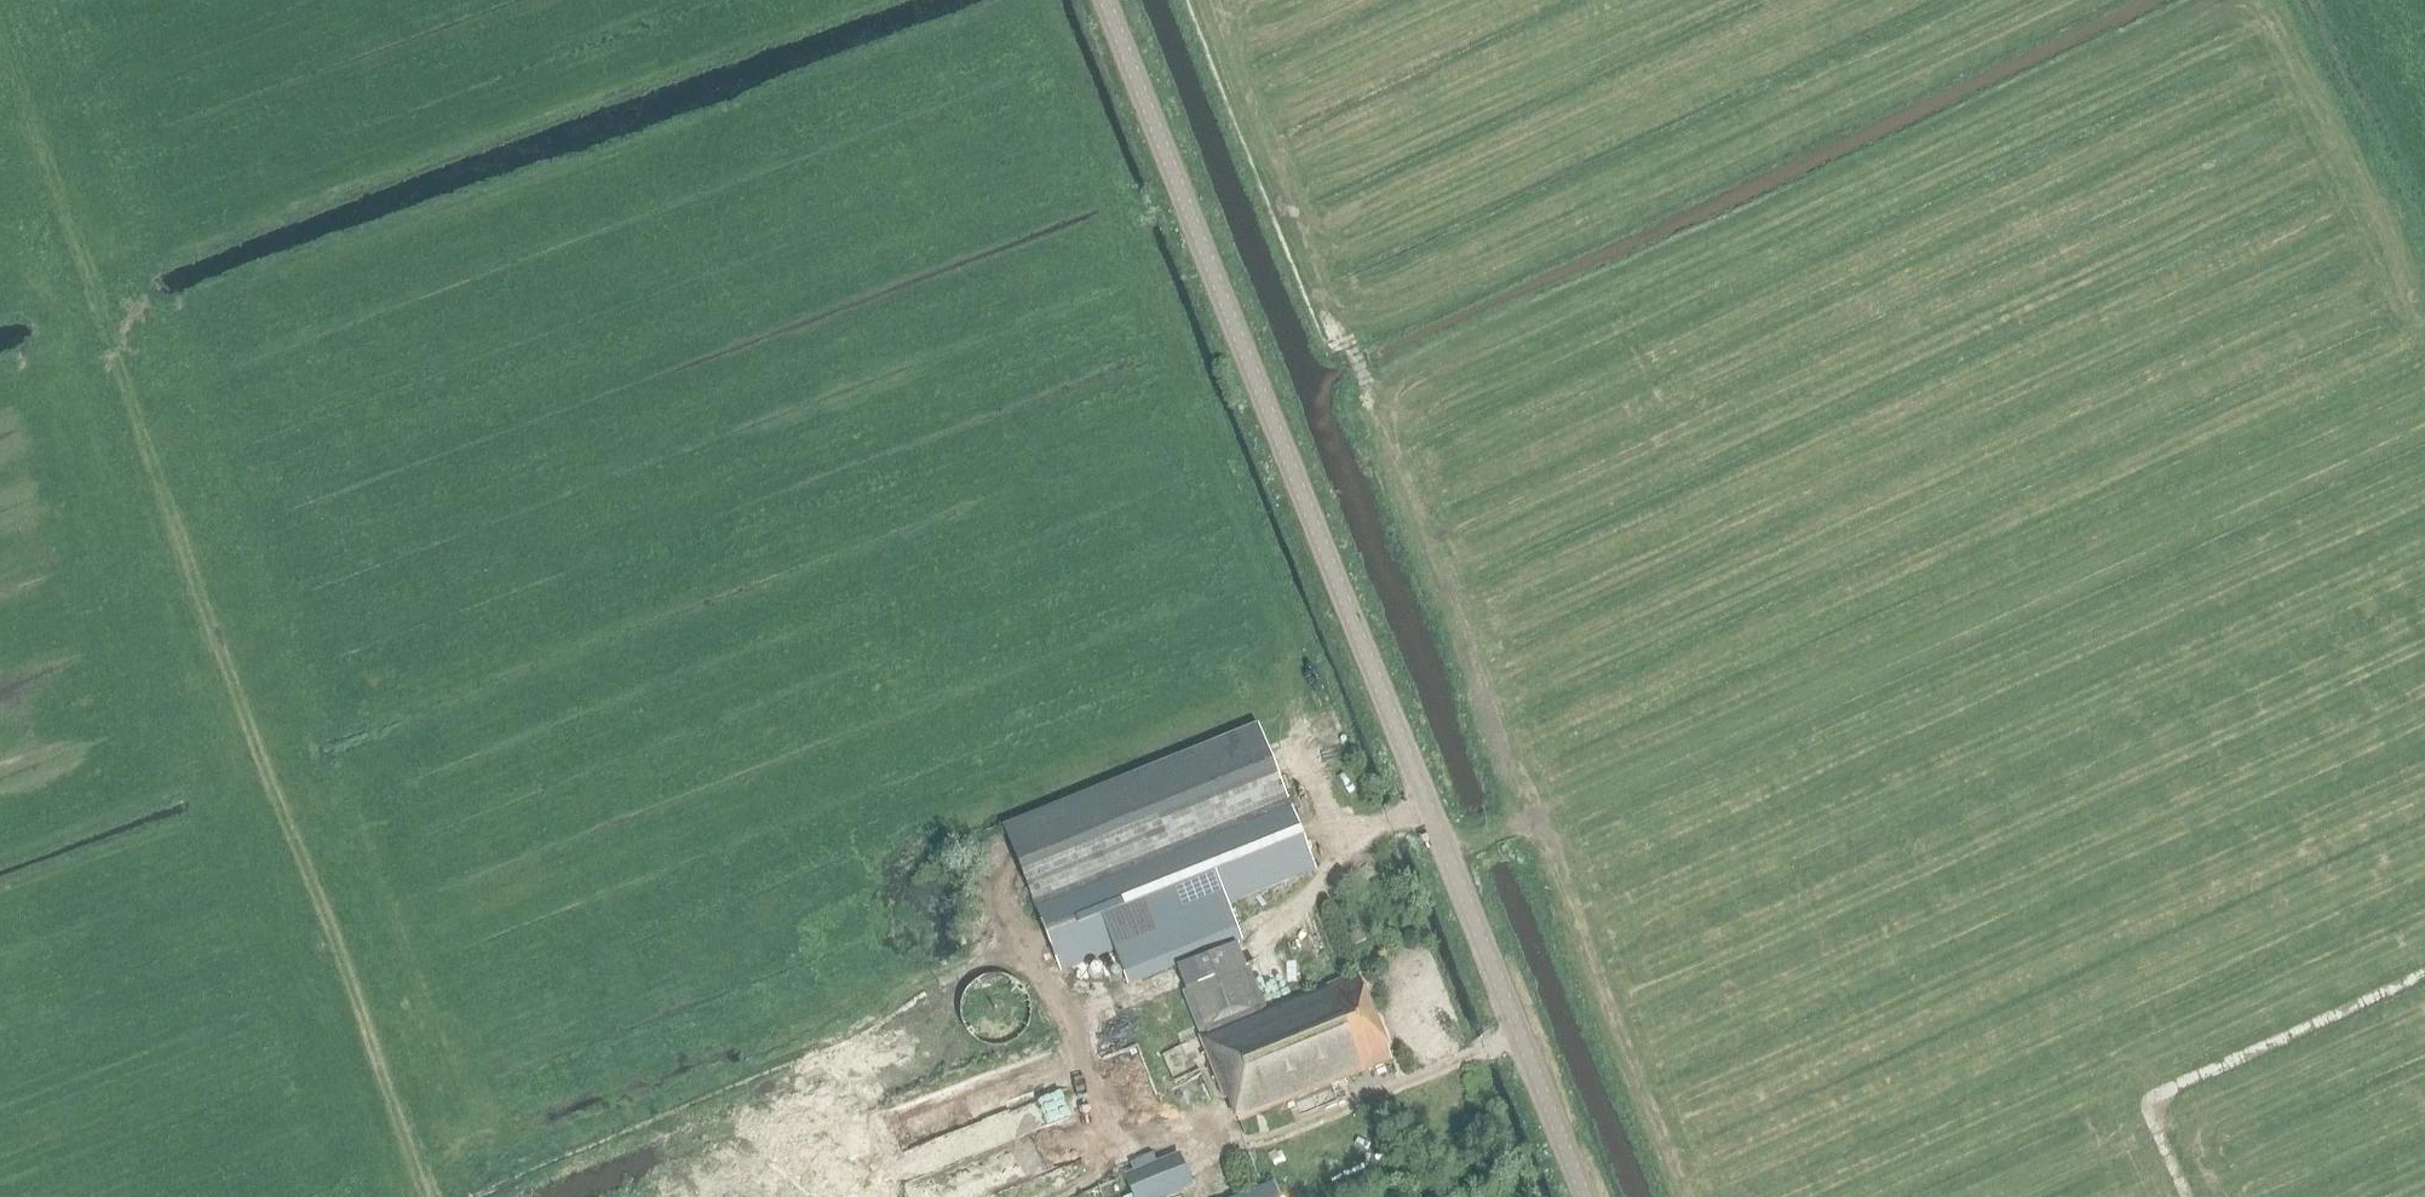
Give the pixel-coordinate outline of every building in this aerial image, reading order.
[(1314,869),(1257,724),(1001,825),(1058,969),(1111,948),(1125,985),(1236,941),(1222,905),(1314,869)] [(1361,929),(1348,935),(1353,946),(1366,940),(1361,929)] [(1196,1036),(1206,1061),(1208,1060),(1224,1102),(1229,1100),(1238,1122),(1391,1061),(1356,973),(1264,1009),(1246,964),(1179,991),(1196,1036)] [(988,977),(983,978),(979,979),(975,981),(972,983),(968,986),(965,989),(963,992),(961,996),(959,1000),(958,1003),(957,1007),(957,1012),(957,1016),(958,1019),(958,1023),(959,1026),(961,1029),(963,1032),(966,1036),(969,1039),(972,1041),(975,1043),(983,1046),(987,1047),(991,1047),(994,1047),(997,1047),(1001,1046),(1005,1045),(1009,1043),(1012,1041),(1014,1040),(1017,1038),(1019,1035),(1021,1033),(1023,1030),(1024,1027),(1025,1024),(1026,1021),(1027,1018),(1027,1015),(1027,1011),(1027,1007),(1026,1004),(1026,1001),(1025,998),(1023,996),(1022,993),(1021,991),(1018,988),(1015,985),(1012,983),(1007,980),(1004,979),(1000,978),(995,977),(991,977),(988,977)] [(1180,1195),(1191,1191),(1175,1152),(1155,1160),(1144,1164),(1132,1169),(1119,1175),(1128,1196),(1163,1196),(1179,1191),(1180,1195)] [(1152,1153),(1130,1163),(1132,1169),(1144,1164),(1155,1160),(1152,1153)] [(1274,1183),(1239,1196),(1280,1196),(1274,1183)]
